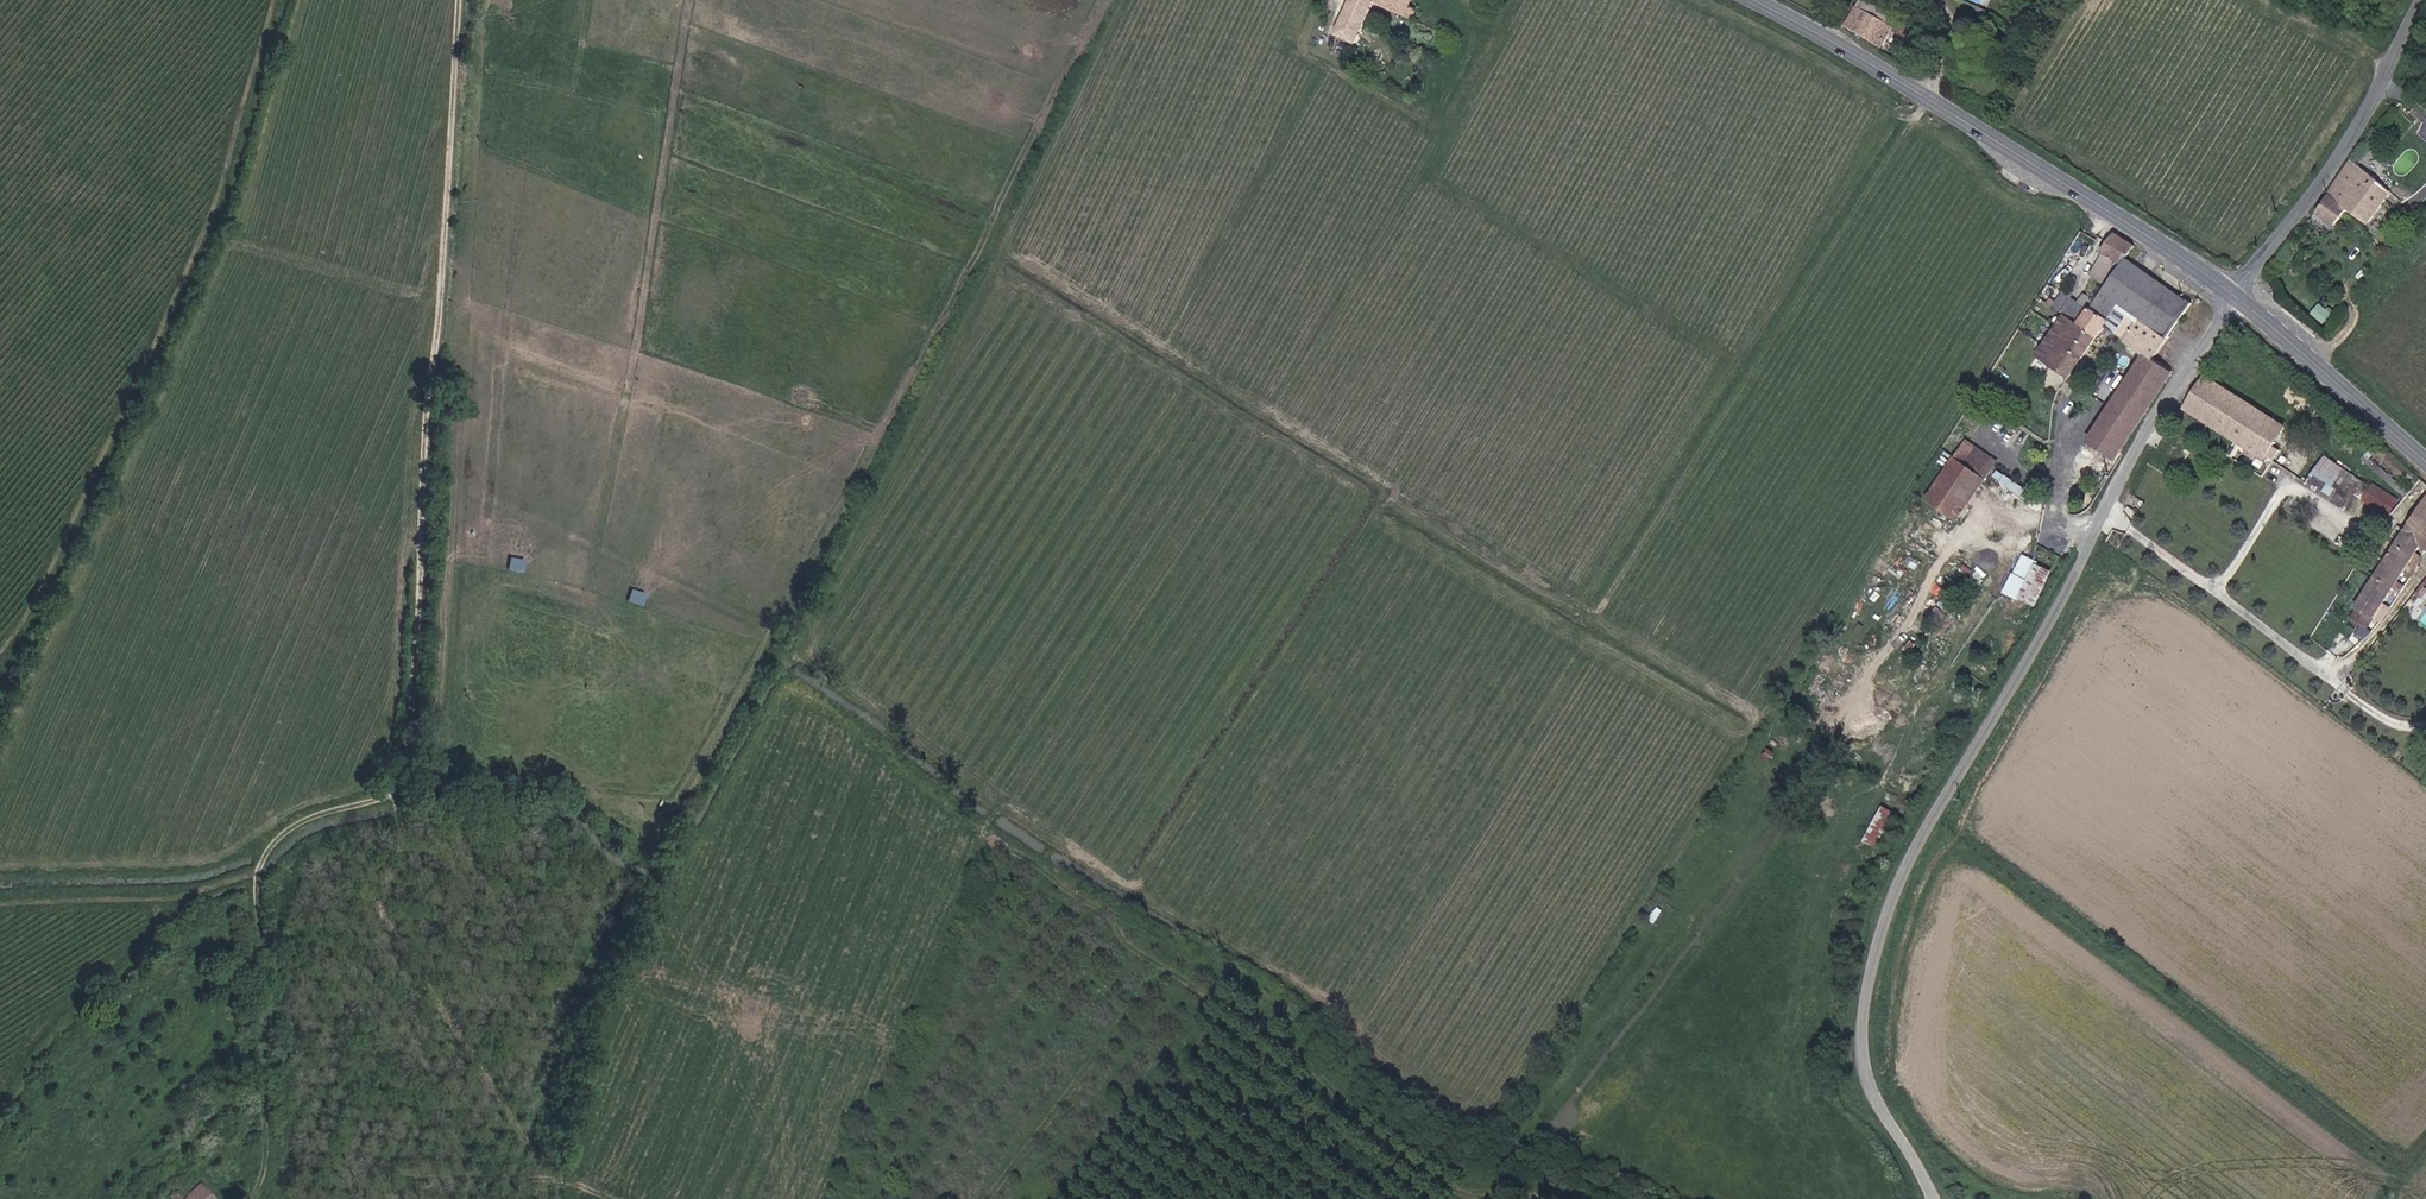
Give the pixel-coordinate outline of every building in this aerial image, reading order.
[(1336,35),(1358,45),(1378,2),(1414,19),(1419,8),(1412,4),(1414,0),(1352,0),(1336,35)] [(1860,6),(1860,8),(1850,27),(1887,47),(1898,25),(1860,6)] [(1924,24),(1908,16),(1903,27),(1918,35),(1924,24)] [(2353,158),(2316,211),(2337,225),(2351,208),(2372,223),(2400,189),(2353,158)] [(2135,244),(2115,231),(2089,272),(2105,282),(2094,300),(2082,292),(2077,300),(2070,296),(2073,290),(2065,285),(2057,298),(2050,294),(2045,303),(2063,315),(2037,356),(2072,378),(2106,326),(2120,335),(2132,316),(2138,320),(2124,341),(2143,353),(2086,441),(2115,460),(2212,312),(2126,257),(2135,244)] [(2282,429),(2200,377),(2182,405),(2264,457),(2282,429)] [(1966,441),(1929,497),(1958,516),(1995,461),(1966,441)] [(2406,495),(2419,478),(2378,445),(2365,462),(2406,495)] [(2326,453),(2308,481),(2333,496),(2350,469),(2326,453)] [(2387,515),(2398,498),(2372,480),(2361,497),(2387,515)] [(2358,600),(2378,613),(2423,543),(2425,545),(2425,501),(2358,600)] [(2037,606),(2055,566),(2022,552),(2004,592),(2037,606)] [(510,557),(508,569),(524,571),(526,559),(510,557)] [(632,588),(628,600),(644,605),(647,593),(632,588)] [(1865,841),(1885,849),(1899,811),(1879,804),(1865,841)] [(192,1186),(178,1198),(204,1198),(192,1186)]
